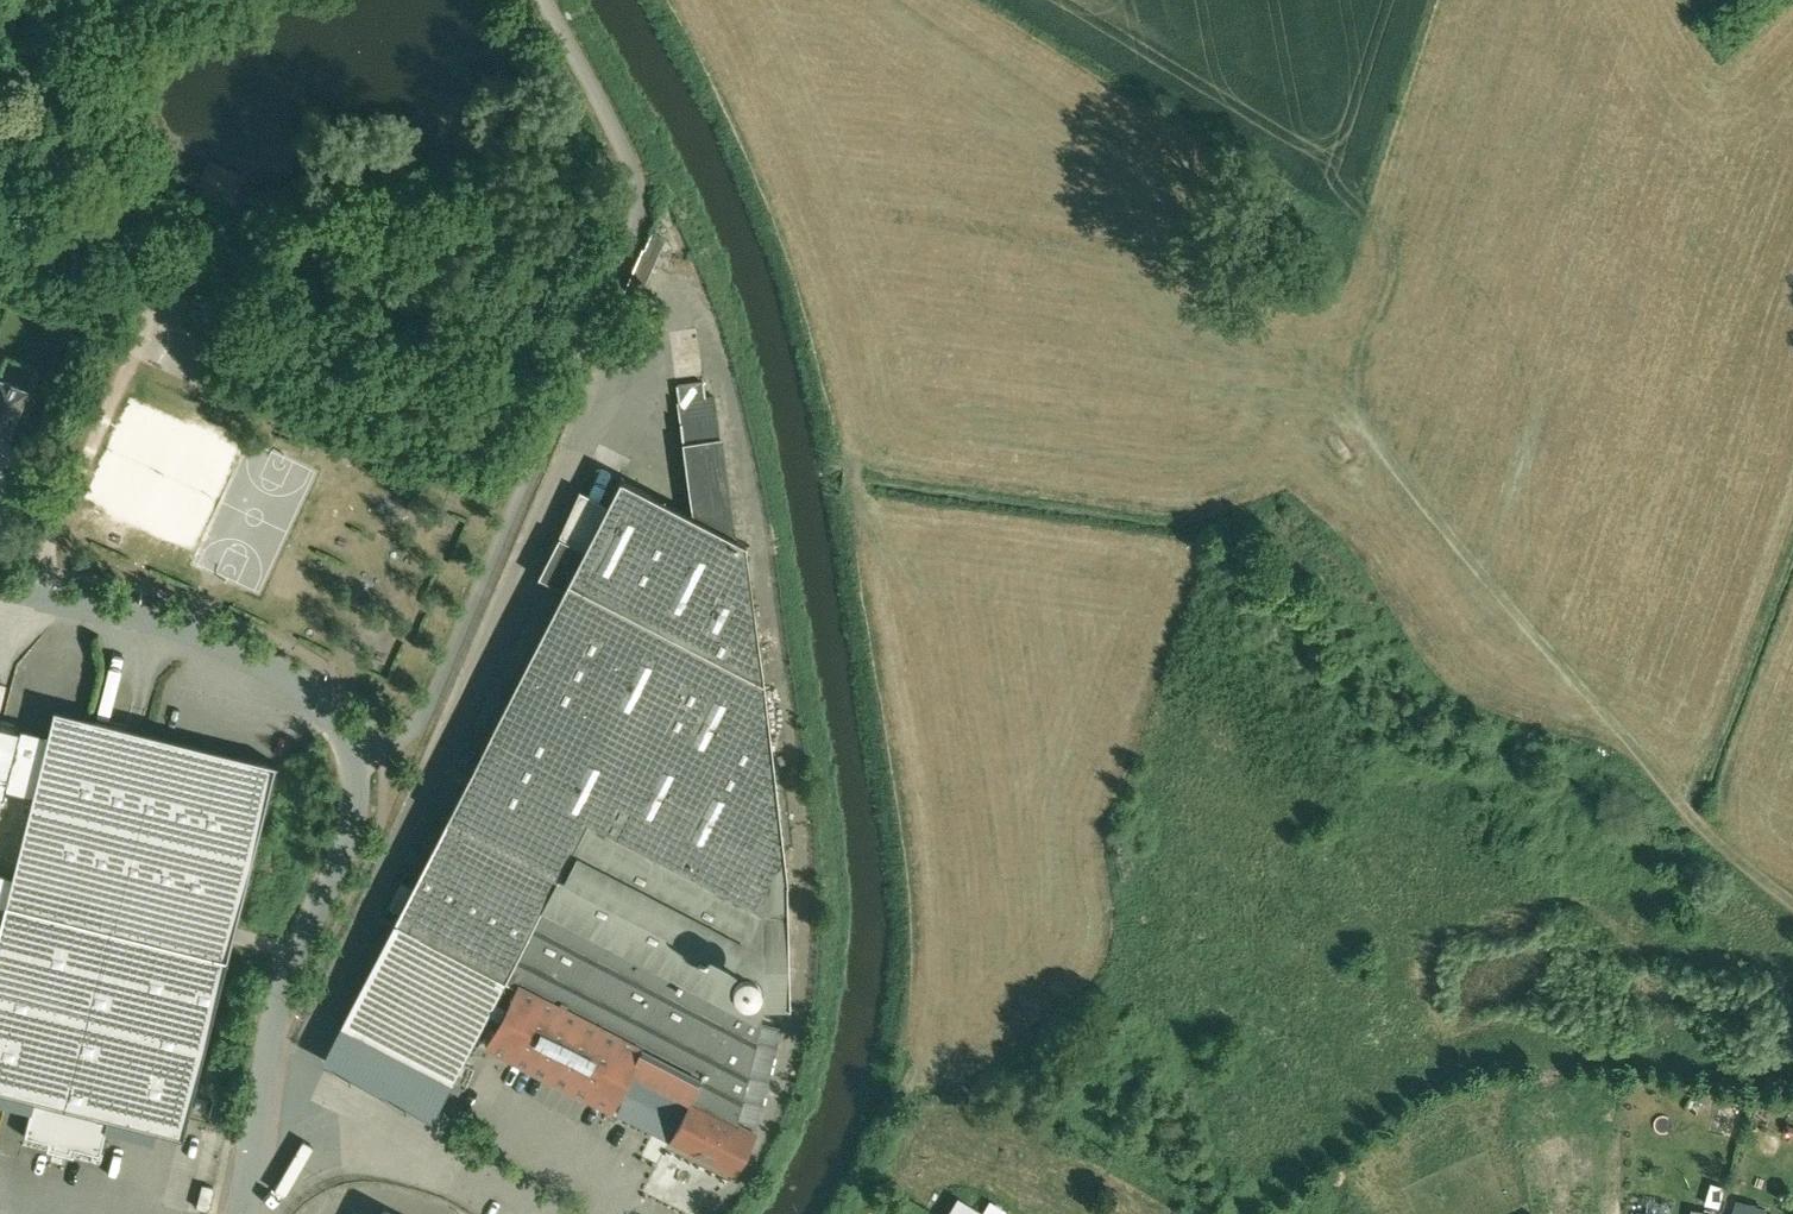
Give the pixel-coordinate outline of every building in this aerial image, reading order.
[(668,239),(653,232),(645,250),(659,257),(668,239)] [(643,250),(623,296),(639,303),(659,257),(645,250),(643,250)] [(9,427),(9,428),(11,429),(12,426),(11,426),(15,417),(16,417),(17,414),(16,414),(20,405),(23,407),(29,390),(27,389),(28,387),(26,386),(25,386),(2,377),(0,376),(0,424),(9,427)] [(704,384),(678,388),(680,403),(678,404),(684,444),(721,439),(715,398),(706,400),(704,384)] [(721,439),(684,444),(694,518),(734,538),(721,439)] [(607,507),(580,493),(559,538),(539,578),(565,590),(340,1024),(453,1082),(495,1001),(507,1007),(489,1041),(611,1105),(631,1067),(691,1098),(670,1138),(732,1171),(755,1130),(780,1030),(760,1024),(761,1019),(756,1016),(762,1005),(788,1005),(788,881),(767,683),(746,545),(734,538),(694,518),(620,480),(607,507)] [(0,703),(0,805),(7,778),(21,720),(24,709),(0,703)] [(55,707),(50,727),(35,787),(15,868),(7,898),(0,927),(0,1088),(35,1097),(110,1116),(183,1134),(277,763),(55,707)] [(50,727),(21,720),(7,778),(35,787),(50,727)] [(0,864),(0,896),(7,898),(15,868),(0,864)] [(110,1116),(35,1097),(26,1134),(55,1141),(54,1146),(70,1150),(71,1145),(101,1152),(110,1116)] [(1728,1186),(1713,1181),(1706,1203),(1721,1208),(1728,1186)] [(1648,1213),(1669,1213),(1670,1202),(1650,1200),(1648,1213)]
